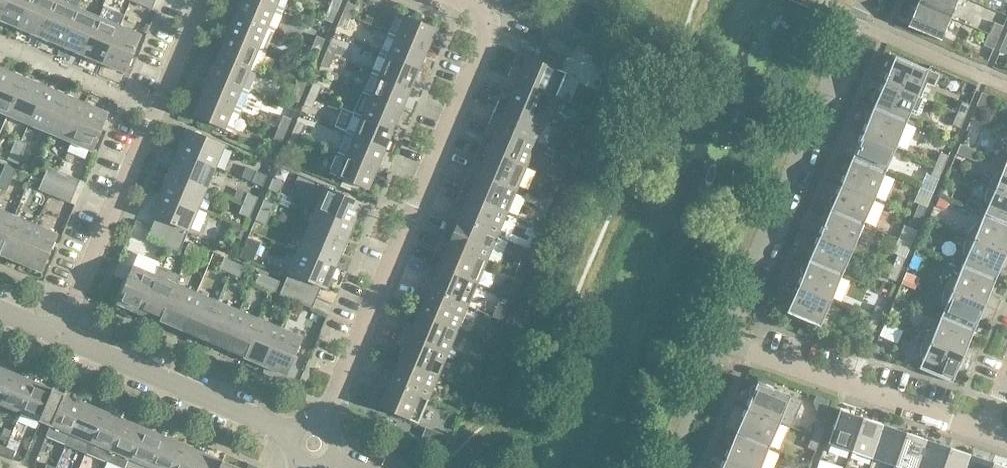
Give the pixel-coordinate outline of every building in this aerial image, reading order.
[(0,13),(0,20),(18,28),(30,0),(5,0),(0,13)] [(18,28),(39,37),(55,0),(30,0),(18,28)] [(57,0),(55,0),(39,37),(60,46),(76,8),(57,0)] [(129,0),(151,9),(155,0),(129,0)] [(254,0),(240,0),(234,15),(273,32),(282,12),(254,0)] [(282,12),(286,0),(254,0),(282,12)] [(328,8),(336,11),(340,0),(331,0),(328,8)] [(512,7),(521,11),(524,2),(519,0),(515,0),(512,7)] [(916,3),(949,17),(957,0),(918,0),(916,3)] [(346,2),(341,14),(349,17),(354,5),(346,2)] [(949,17),(916,3),(907,27),(940,41),(949,17)] [(97,17),(76,8),(60,46),(81,54),(97,17)] [(336,11),(328,8),(323,19),(331,23),(336,11)] [(396,12),(387,33),(426,49),(435,28),(396,12)] [(349,17),(341,14),(336,25),(344,29),(349,17)] [(273,32),(234,15),(226,35),(265,51),(273,32)] [(118,26),(97,17),(81,54),(102,63),(118,26)] [(993,22),(988,34),(997,38),(1002,26),(993,22)] [(140,35),(118,26),(102,63),(124,72),(140,35)] [(426,49),(387,33),(379,53),(418,69),(426,49)] [(997,38),(988,34),(984,45),(992,49),(997,38)] [(265,51),(226,35),(217,55),(256,71),(265,51)] [(549,35),(544,48),(567,58),(573,44),(549,35)] [(316,36),(311,48),(319,51),(324,39),(316,36)] [(1003,40),(998,51),(1006,55),(1006,42),(1003,40)] [(329,42),(324,53),(333,57),(337,45),(329,42)] [(319,51),(311,48),(306,59),(314,63),(319,51)] [(333,57),(324,53),(320,65),(328,68),(333,57)] [(418,69),(379,53),(370,73),(409,89),(418,69)] [(256,71),(217,55),(209,75),(248,91),(256,71)] [(512,65),(507,76),(555,97),(565,73),(526,56),(521,68),(512,65)] [(937,74),(894,56),(893,59),(889,60),(887,62),(886,65),(886,69),(887,72),(883,82),(920,98),(927,82),(932,84),(935,77),(937,74)] [(1,68),(0,71),(0,112),(7,115),(22,77),(1,68)] [(409,89),(370,73),(362,92),(401,109),(409,89)] [(248,91),(209,75),(200,95),(240,111),(248,91)] [(299,76),(294,87),(302,91),(307,79),(299,76)] [(555,97),(507,76),(502,88),(511,92),(506,103),(545,120),(555,97)] [(43,86),(22,77),(7,115),(28,124),(43,86)] [(313,82),(308,93),(316,97),(321,85),(313,82)] [(925,100),(920,98),(883,82),(879,93),(875,93),(873,96),(872,99),(872,102),(873,105),(872,108),(906,122),(909,113),(917,116),(918,116),(919,115),(925,100)] [(64,95),(43,86),(28,124),(49,132),(64,95)] [(302,91),(294,87),(289,99),(297,102),(302,91)] [(401,109),(362,92),(353,112),(392,129),(401,109)] [(316,97),(308,93),(303,105),(311,108),(316,97)] [(85,104),(64,95),(49,132),(70,141),(85,104)] [(240,111),(200,95),(192,115),(231,132),(240,111)] [(961,101),(956,113),(964,116),(969,105),(961,101)] [(545,120),(506,103),(501,115),(492,111),(487,123),(535,143),(545,120)] [(107,113),(85,104),(70,141),(91,150),(107,113)] [(906,122),(872,108),(871,110),(868,111),(865,113),(864,116),(864,120),(866,123),(862,133),(895,147),(906,122)] [(392,129),(353,112),(345,132),(384,149),(392,129)] [(964,116),(956,113),(951,125),(959,128),(964,116)] [(282,115),(277,127),(285,131),(290,119),(282,115)] [(296,121),(291,133),(299,136),(304,125),(296,121)] [(535,143),(487,123),(482,135),(491,138),(486,150),(525,166),(535,143)] [(285,131),(277,127),(272,139),(280,142),(285,131)] [(186,129),(177,151),(214,167),(223,145),(186,129)] [(384,149),(345,132),(337,152),(376,169),(384,149)] [(299,136),(291,133),(286,145),(294,148),(299,136)] [(895,147),(862,133),(857,143),(854,144),(851,146),(850,149),(850,153),(852,156),(851,159),(884,173),(895,147)] [(15,139),(10,149),(21,154),(25,144),(15,139)] [(959,144),(955,154),(960,156),(964,146),(959,144)] [(546,148),(544,154),(551,156),(553,151),(546,148)] [(21,154),(10,149),(6,159),(17,164),(21,154)] [(525,166),(486,150),(481,161),(473,158),(468,169),(516,190),(525,166)] [(214,167),(177,151),(168,172),(205,188),(214,167)] [(376,169),(337,152),(328,173),(367,190),(376,169)] [(939,152),(935,164),(943,167),(947,156),(939,152)] [(884,173),(851,159),(849,162),(846,163),(844,165),(842,168),(842,171),(844,174),(840,184),(873,199),(884,173)] [(1004,163),(1000,173),(997,172),(994,175),(990,180),(988,184),(987,184),(987,186),(1006,194),(1006,164),(1004,163)] [(943,167),(935,164),(930,175),(938,179),(943,167)] [(4,165),(0,173),(0,175),(10,180),(15,169),(4,165)] [(47,166),(43,175),(42,178),(52,182),(57,171),(47,166)] [(516,190),(468,169),(463,181),(472,185),(467,196),(506,213),(516,190)] [(79,180),(57,171),(52,182),(74,191),(79,180)] [(266,176),(255,171),(251,182),(261,186),(266,176)] [(205,188),(168,172),(159,193),(196,209),(205,188)] [(0,175),(0,187),(6,190),(10,180),(0,175)] [(52,182),(42,178),(37,189),(47,194),(52,182)] [(282,183),(272,178),(267,189),(278,194),(282,183)] [(74,191),(52,182),(47,194),(69,203),(74,191)] [(873,199),(840,184),(835,195),(832,196),(830,198),(828,201),(828,204),(830,207),(829,210),(862,224),(873,199)] [(987,186),(986,188),(985,193),(984,198),(984,203),(987,204),(983,214),(1006,225),(1006,194),(987,186)] [(324,187),(314,209),(352,225),(361,203),(324,187)] [(196,209),(159,193),(150,214),(164,220),(159,231),(171,236),(183,241),(196,209)] [(246,193),(242,203),(253,208),(257,197),(246,193)] [(506,213),(467,196),(462,208),(453,204),(448,217),(456,221),(457,220),(496,236),(506,213)] [(262,200),(258,210),(269,215),(273,204),(262,200)] [(253,208),(242,203),(237,213),(248,218),(253,208)] [(918,204),(913,215),(921,219),(926,207),(918,204)] [(352,225),(314,209),(306,230),(343,246),(352,225)] [(0,210),(0,247),(13,216),(0,210)] [(269,215),(258,210),(254,220),(265,225),(269,215)] [(862,224),(829,210),(828,213),(825,214),(822,216),(821,219),(821,222),(823,225),(818,235),(851,249),(862,224)] [(983,214),(978,224),(976,223),(972,227),(969,231),(966,236),(965,237),(1006,255),(1006,225),(983,214)] [(921,219),(913,215),(908,227),(916,230),(921,219)] [(13,216),(0,247),(0,256),(12,262),(13,260),(19,262),(34,225),(13,216)] [(456,221),(447,243),(486,260),(496,236),(457,220),(456,221)] [(56,234),(34,225),(19,262),(40,271),(56,234)] [(343,246),(306,230),(297,251),(334,267),(343,246)] [(171,236),(159,231),(155,242),(166,247),(171,236)] [(851,249),(818,235),(814,246),(811,247),(808,249),(807,252),(807,255),(809,258),(808,261),(841,275),(851,249)] [(260,241),(249,237),(241,256),(252,261),(260,241)] [(965,237),(964,239),(965,239),(963,244),(962,249),(963,254),(965,256),(961,265),(994,280),(1000,265),(1006,268),(1006,255),(965,237)] [(442,255),(437,266),(476,283),(486,260),(447,243),(438,239),(433,251),(442,255)] [(198,247),(187,243),(183,254),(193,258),(198,247)] [(208,251),(198,247),(193,258),(203,262),(208,251)] [(334,267),(297,251),(283,283),(295,288),(307,293),(311,283),(325,288),(334,267)] [(896,254),(891,266),(899,269),(904,258),(896,254)] [(912,255),(907,268),(915,272),(920,259),(912,255)] [(520,274),(525,261),(515,257),(510,270),(520,274)] [(233,262),(223,258),(218,268),(229,273),(233,262)] [(841,275),(808,261),(806,263),(803,264),(801,267),(799,270),(799,273),(801,276),(797,286),(830,300),(841,275)] [(243,266),(233,262),(229,273),(239,277),(243,266)] [(994,280),(961,265),(957,275),(954,274),(950,278),(947,282),(945,287),(944,286),(943,288),(995,310),(1000,299),(988,294),(994,280)] [(116,303),(138,313),(153,275),(132,266),(116,303)] [(476,283),(437,266),(432,278),(423,274),(418,286),(466,306),(476,283)] [(899,269),(891,266),(886,278),(894,281),(899,269)] [(905,272),(902,280),(914,286),(918,278),(905,272)] [(269,277),(258,273),(254,283),(264,288),(269,277)] [(174,284),(153,275),(138,313),(143,315),(142,316),(158,323),(174,284)] [(516,282),(502,276),(496,291),(510,297),(516,282)] [(279,281),(269,277),(264,288),(274,292),(279,281)] [(295,288),(283,283),(278,295),(290,299),(295,288)] [(195,293),(174,284),(158,323),(179,332),(195,293)] [(466,306),(418,286),(413,298),(422,301),(417,313),(456,329),(466,306)] [(830,300),(797,286),(792,297),(789,298),(787,300),(785,303),(785,306),(787,309),(786,313),(819,327),(830,300)] [(995,310),(943,288),(943,290),(941,295),(941,300),(941,305),(944,307),(940,316),(973,330),(979,316),(991,321),(995,310)] [(216,302),(195,293),(179,332),(200,341),(216,302)] [(237,311),(216,302),(200,341),(221,350),(237,311)] [(875,305),(870,317),(878,320),(883,309),(875,305)] [(258,319),(237,311),(221,350),(242,358),(258,319)] [(456,329),(417,313),(413,324),(404,321),(399,332),(447,353),(456,329)] [(973,330),(940,316),(935,327),(933,326),(929,329),(925,333),(923,337),(922,339),(974,361),(978,350),(966,345),(973,330)] [(878,320),(870,317),(865,329),(873,332),(878,320)] [(279,328),(258,319),(242,358),(257,365),(258,363),(263,366),(279,328)] [(884,323),(878,336),(897,344),(902,331),(884,323)] [(301,337),(279,328),(263,366),(285,375),(301,337)] [(447,353),(399,332),(394,344),(403,348),(398,359),(437,376),(447,353)] [(974,361),(922,339),(921,341),(922,341),(920,346),(919,351),(920,356),(922,357),(918,368),(951,382),(957,367),(969,372),(974,361)] [(437,376),(398,359),(393,371),(384,367),(379,379),(427,399),(437,376)] [(0,367),(0,402),(12,373),(0,367)] [(12,373),(0,402),(0,404),(19,412),(32,381),(12,373)] [(427,399),(379,379),(374,391),(383,394),(378,407),(417,423),(427,399)] [(57,391),(32,381),(19,412),(44,422),(69,433),(82,402),(57,391)] [(750,398),(745,408),(779,422),(790,396),(757,382),(755,385),(752,386),(749,388),(748,391),(748,395),(750,398)] [(102,411),(82,402),(69,433),(65,444),(85,453),(102,411)] [(779,422),(745,408),(741,418),(738,419),(735,421),(734,424),(734,428),(736,431),(735,433),(768,447),(779,422)] [(861,417),(839,410),(827,444),(850,451),(861,417)] [(123,419),(102,411),(85,453),(105,461),(123,419)] [(883,425),(861,417),(850,451),(871,459),(883,425)] [(123,419),(105,461),(121,467),(126,467),(143,428),(123,419)] [(816,424),(811,436),(819,439),(824,427),(816,424)] [(904,432),(883,425),(871,459),(893,466),(904,432)] [(0,434),(0,441),(5,443),(10,431),(3,428),(0,434)] [(143,428),(126,467),(149,467),(163,436),(143,428)] [(904,432),(893,466),(898,467),(917,467),(926,440),(904,432)] [(735,433),(734,436),(730,437),(728,439),(727,442),(727,445),(728,448),(724,459),(746,467),(759,467),(768,447),(735,433)] [(437,437),(434,446),(445,451),(451,438),(443,435),(437,437)] [(163,436),(149,467),(173,467),(182,444),(163,436)] [(819,439),(811,436),(806,447),(814,451),(819,439)] [(926,440),(917,467),(941,467),(948,447),(926,440)] [(182,444),(173,467),(196,467),(202,453),(182,444)] [(14,451),(5,447),(2,455),(11,459),(14,451)] [(948,447),(941,467),(965,467),(970,454),(948,447)] [(202,453),(196,467),(219,467),(221,464),(220,464),(221,461),(202,453)] [(970,454),(965,467),(989,467),(991,462),(970,454)] [(724,459),(720,467),(746,467),(724,459)]
